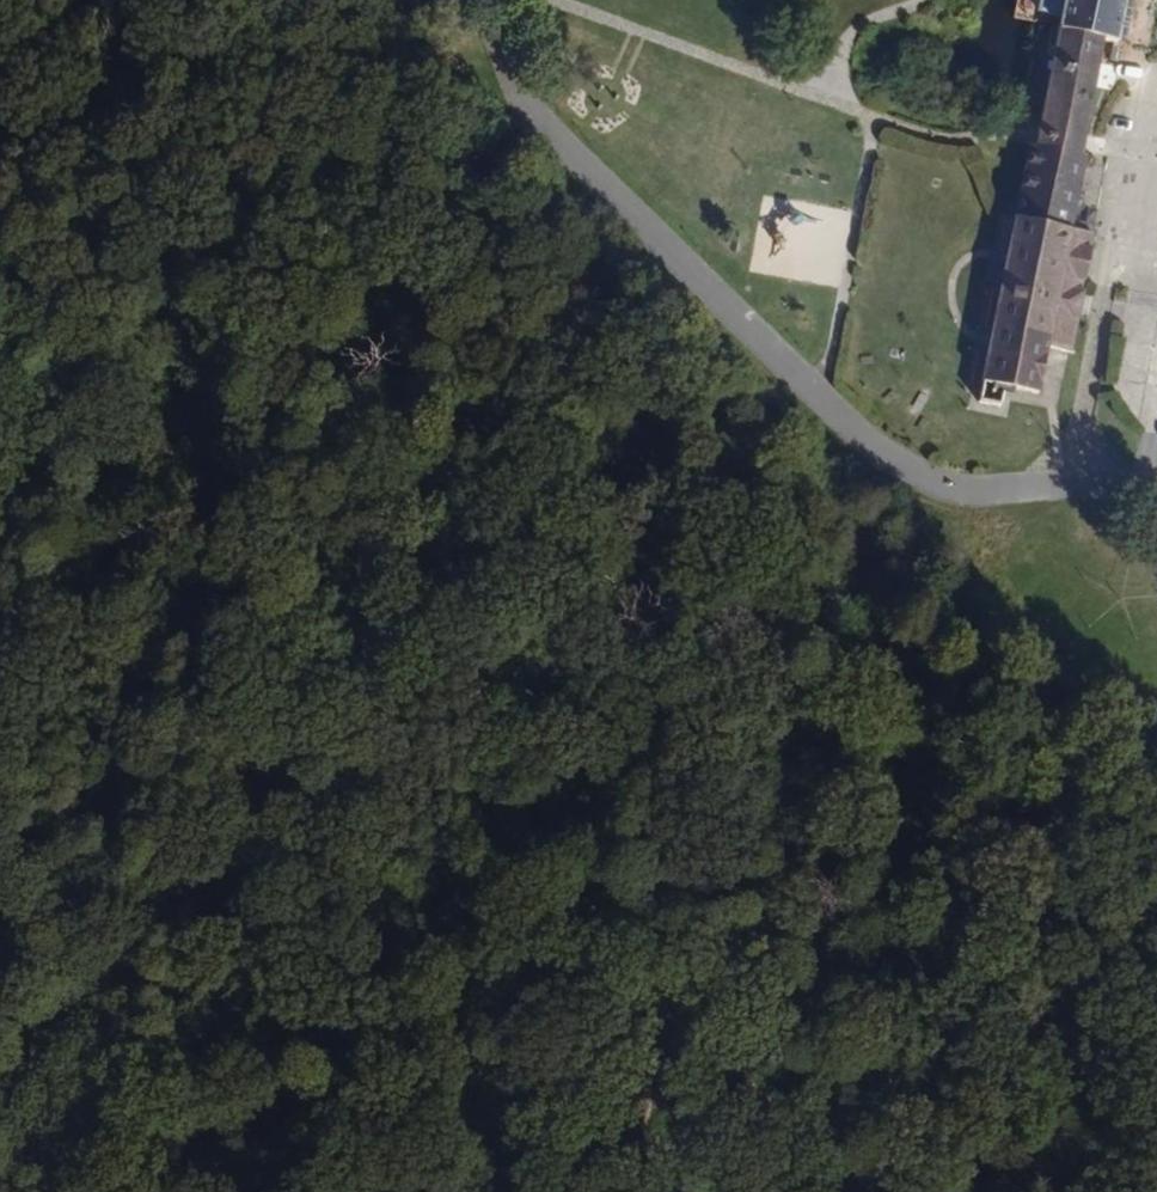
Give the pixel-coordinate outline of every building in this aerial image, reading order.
[(1038,15),(1051,19),(1070,21),(1052,112),(1099,121),(1113,43),(1131,48),(1140,0),(1042,0),(1038,15)] [(1046,149),(1091,158),(1099,121),(1052,112),(1046,149)] [(1091,158),(1046,149),(1040,148),(989,388),(1048,400),(1056,351),(1083,356),(1087,329),(1088,325),(1068,319),(1073,298),(1091,303),(1092,294),(1089,288),(1092,274),(1102,233),(1083,229),(1099,159),(1091,158)] [(1068,319),(1088,325),(1091,303),(1073,298),(1068,319)]
